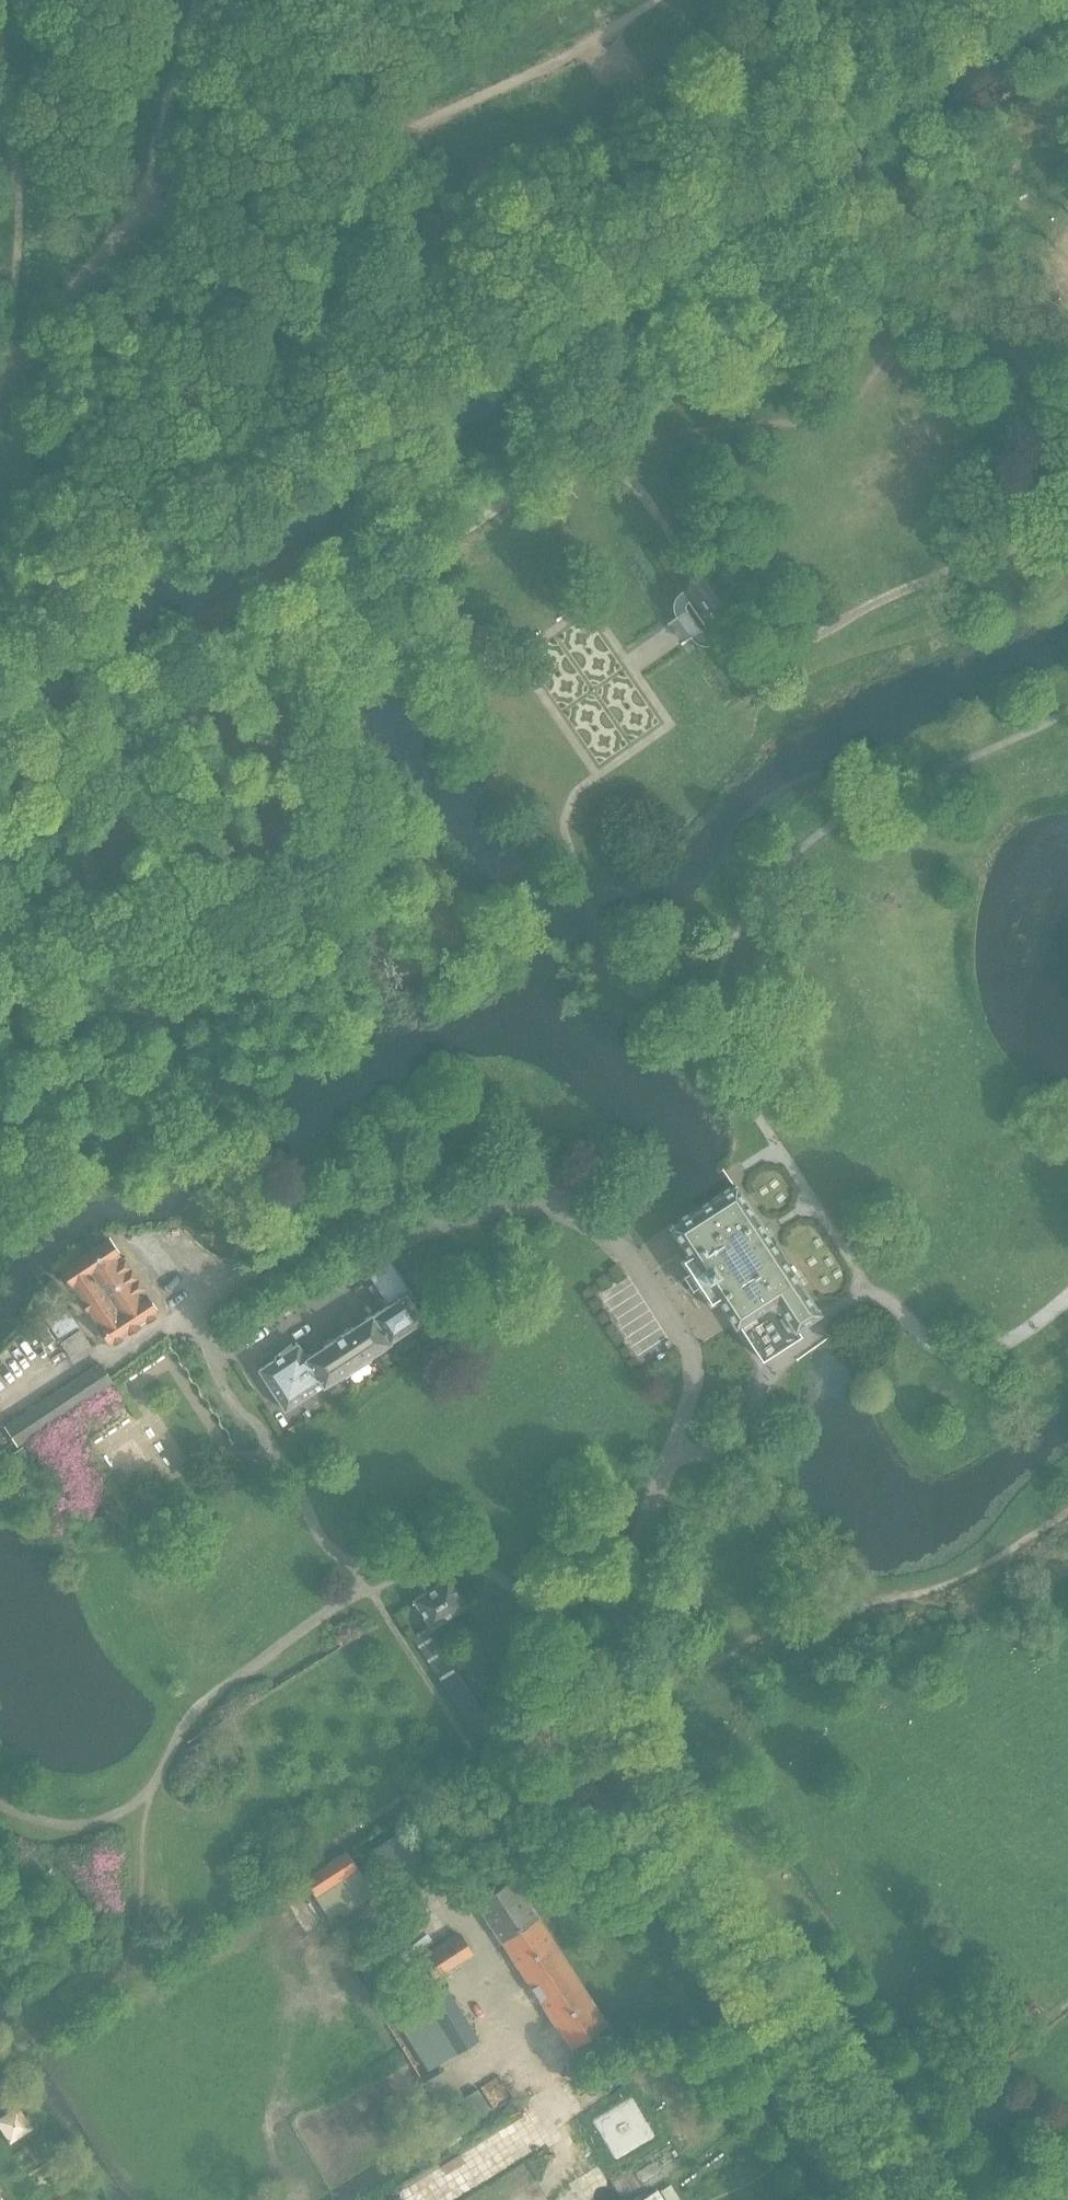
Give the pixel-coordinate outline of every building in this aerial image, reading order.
[(700,1207),(671,1226),(688,1253),(681,1258),(691,1273),(685,1277),(693,1290),(699,1286),(709,1302),(717,1297),(734,1324),(739,1321),(761,1356),(794,1335),(790,1329),(817,1311),(734,1185),(733,1185),(700,1207)] [(120,1257),(110,1241),(108,1239),(60,1270),(72,1288),(73,1287),(99,1325),(98,1326),(109,1343),(112,1341),(114,1344),(121,1339),(120,1337),(128,1331),(129,1333),(140,1326),(138,1324),(145,1319),(147,1322),(155,1317),(154,1315),(158,1312),(147,1295),(144,1297),(142,1293),(149,1288),(128,1256),(121,1261),(118,1258),(120,1257)] [(259,1370),(285,1410),(322,1385),(323,1387),(390,1343),(389,1342),(423,1320),(404,1291),(408,1288),(391,1261),(370,1275),(376,1284),(370,1287),(378,1299),(384,1295),(390,1303),(307,1357),(298,1344),(259,1370)] [(91,1346),(80,1329),(60,1299),(40,1312),(60,1342),(71,1360),(91,1346)] [(100,1363),(4,1427),(17,1448),(114,1384),(100,1363)] [(1,1462),(12,1478),(34,1463),(23,1447),(1,1462)] [(406,1624),(483,1747),(509,1730),(444,1626),(474,1608),(458,1580),(457,1579),(455,1576),(452,1578),(418,1597),(426,1610),(406,1624)] [(366,1888),(355,1871),(357,1869),(345,1851),(302,1879),(315,1899),(318,1897),(328,1913),(366,1888)] [(570,2050),(609,2025),(531,1903),(514,1877),(475,1902),(570,2050)] [(424,1962),(405,1973),(423,2001),(456,2054),(457,2055),(478,2042),(444,1988),(441,1989),(436,1981),(474,1956),(460,1935),(422,1960),(424,1962)] [(423,2001),(402,2015),(436,2067),(456,2054),(423,2001)] [(446,2068),(423,2083),(438,2107),(461,2092),(446,2068)] [(492,2106),(481,2088),(472,2094),(470,2093),(465,2096),(477,2115),(492,2106)] [(30,2128),(16,2107),(0,2117),(0,2131),(8,2143),(30,2128)] [(657,2190),(642,2199),(664,2199),(657,2190)]
